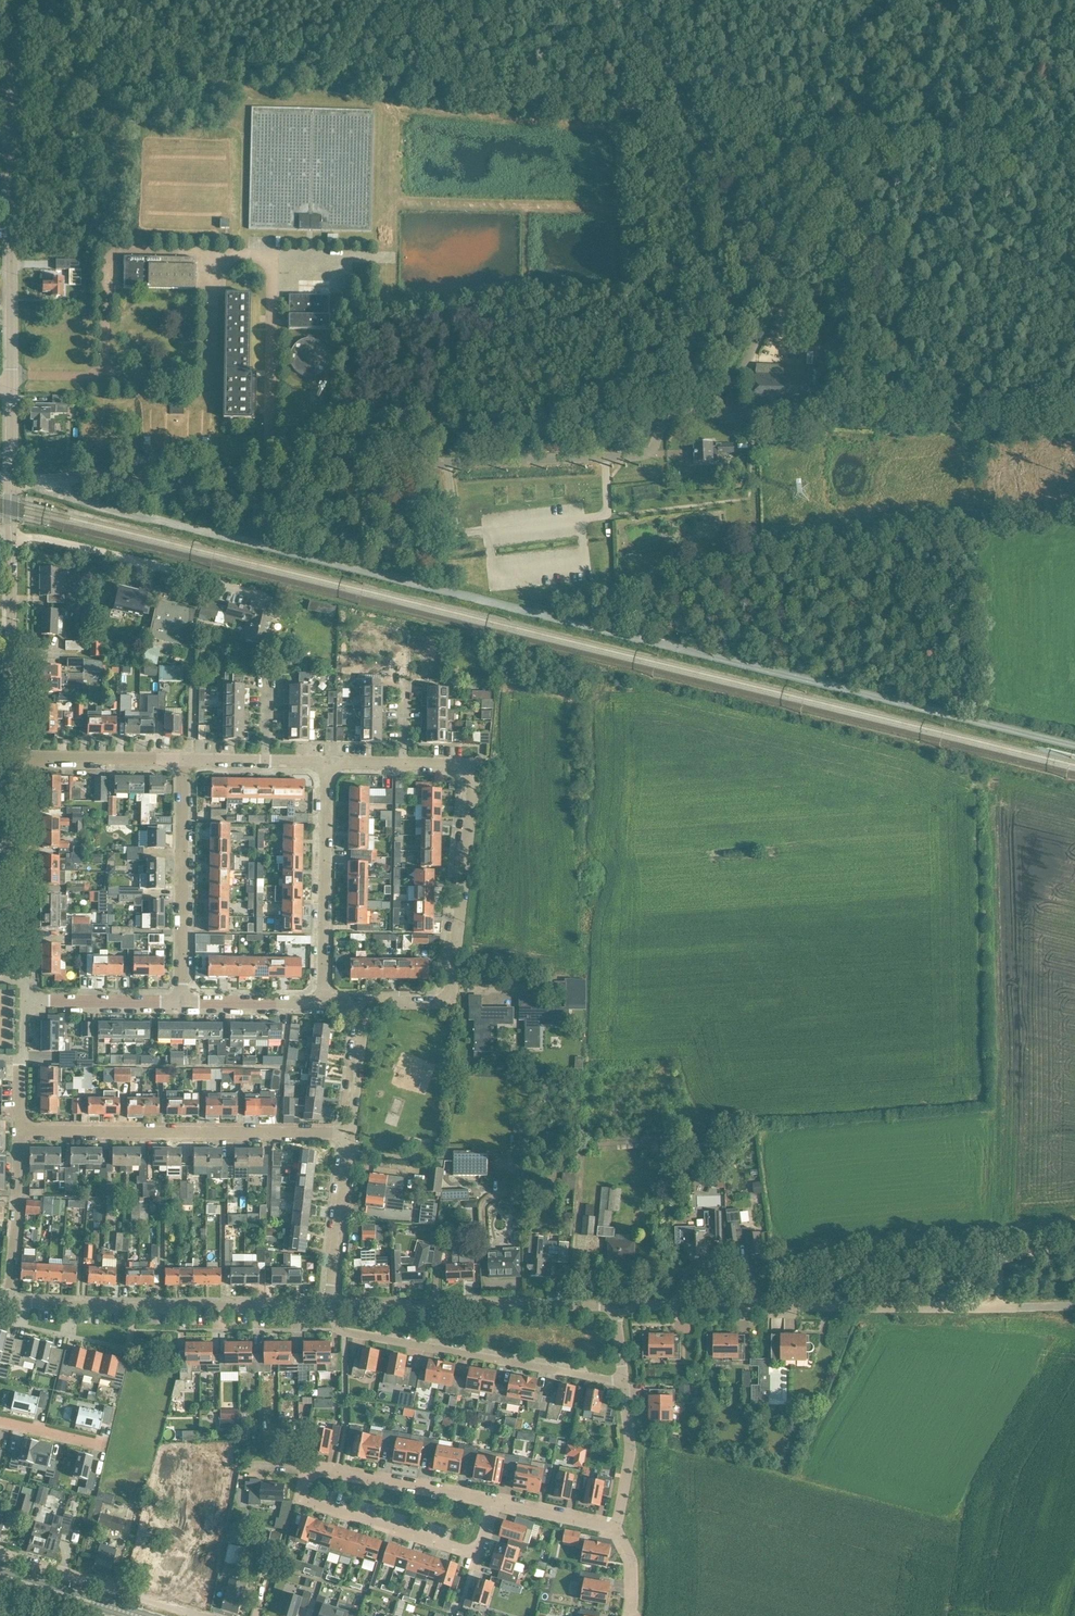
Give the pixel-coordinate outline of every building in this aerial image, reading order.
[(252,107),(249,229),(371,232),(374,110),(252,107)] [(220,228),(226,228),(229,228),(229,220),(221,219),(220,228)] [(195,258),(124,257),(123,265),(124,265),(123,288),(146,289),(148,289),(148,288),(194,289),(194,290),(195,290),(196,265),(195,265),(195,258)] [(79,260),(56,260),(56,270),(79,270),(79,260)] [(51,293),(51,296),(63,296),(64,279),(51,279),(51,282),(43,282),(43,293),(51,293)] [(256,419),(257,370),(248,369),(250,294),(240,294),(240,291),(233,291),(233,294),(225,294),(223,418),(256,419)] [(289,294),(289,315),(288,315),(289,329),(329,330),(330,315),(330,295),(289,294)] [(305,339),(303,339),(299,341),(297,343),(295,345),(294,347),(292,349),(291,351),(290,355),(290,358),(291,362),(292,365),(293,367),(297,372),(299,374),(301,375),(303,376),(306,377),(309,377),(312,377),(315,376),(318,375),(321,374),(323,372),(325,370),(328,364),(329,358),(329,354),(328,351),(326,347),(323,343),(320,341),(317,340),(314,339),(311,338),(308,338),(305,339)] [(820,394),(821,369),(802,368),(802,377),(757,375),(756,403),(810,406),(811,390),(813,390),(813,393),(820,394)] [(32,410),(31,420),(34,420),(33,432),(54,433),(54,420),(49,420),(49,414),(55,414),(55,404),(60,405),(60,396),(50,396),(49,404),(38,404),(38,410),(32,410)] [(695,463),(719,462),(719,454),(735,453),(734,444),(722,444),(716,444),(717,447),(713,447),(713,442),(694,442),(695,463)] [(60,595),(60,569),(41,569),(41,596),(47,596),(47,603),(64,603),(64,595),(60,595)] [(119,587),(117,598),(114,610),(141,617),(146,596),(149,586),(141,584),(139,592),(119,587)] [(187,647),(195,608),(157,600),(148,638),(187,647)] [(226,614),(227,608),(203,602),(199,615),(216,619),(218,612),(226,614)] [(227,608),(226,614),(224,622),(233,624),(234,619),(246,622),(241,639),(264,645),(271,617),(275,618),(276,616),(228,604),(227,608)] [(43,609),(41,635),(57,635),(58,629),(62,630),(63,617),(58,617),(59,610),(43,609)] [(83,641),(65,641),(66,650),(83,650),(83,641)] [(90,642),(90,657),(101,657),(101,642),(90,642)] [(253,645),(251,653),(268,658),(270,649),(253,645)] [(146,650),(143,662),(157,665),(160,653),(146,650)] [(103,672),(102,662),(83,659),(83,667),(84,672),(103,672)] [(401,665),(400,676),(409,676),(409,665),(401,665)] [(41,667),(41,679),(83,679),(83,674),(60,674),(60,667),(41,667)] [(182,682),(183,669),(159,668),(159,682),(161,682),(164,682),(182,682)] [(233,673),(224,673),(224,696),(249,696),(249,689),(244,689),(244,685),(243,685),(243,677),(244,677),(244,676),(233,676),(233,673)] [(309,686),(303,686),(304,683),(309,683),(310,684),(311,682),(310,681),(314,677),(310,674),(322,675),(322,674),(308,673),(297,673),(297,674),(299,674),(299,686),(289,686),(289,690),(284,690),(284,697),(309,697),(309,686)] [(83,679),(41,679),(41,692),(59,692),(59,686),(75,686),(75,688),(83,688),(83,679)] [(362,688),(361,698),(387,699),(387,691),(382,691),(382,687),(380,687),(380,680),(357,680),(357,688),(362,688)] [(635,683),(626,681),(624,689),(633,691),(635,683)] [(422,692),(422,700),(447,700),(447,688),(427,688),(427,692),(422,692)] [(481,691),(481,700),(491,700),(491,691),(481,691)] [(153,735),(154,724),(154,720),(153,720),(154,713),(158,713),(158,711),(158,693),(154,693),(154,695),(150,695),(150,698),(150,706),(148,706),(148,713),(139,713),(139,720),(139,735),(153,735)] [(139,735),(139,720),(139,713),(131,713),(132,706),(132,696),(120,695),(120,711),(125,711),(125,713),(125,720),(125,735),(139,735)] [(249,704),(249,696),(224,696),(223,707),(244,707),(244,704),(249,704)] [(309,709),(309,708),(309,697),(284,697),(284,705),(289,705),(289,708),(309,709)] [(387,706),(387,699),(361,698),(361,706),(356,706),(356,709),(381,710),(381,706),(387,706)] [(447,700),(422,700),(422,707),(427,707),(427,711),(447,711),(454,711),(454,700),(447,700)] [(481,700),(481,709),(492,709),(492,700),(491,700),(481,700)] [(71,719),(65,719),(65,720),(83,720),(83,703),(76,702),(75,719),(71,719)] [(41,706),(41,720),(57,720),(62,720),(62,711),(57,711),(57,706),(41,706)] [(102,734),(102,712),(102,707),(96,707),(96,712),(88,712),(87,734),(102,734)] [(243,711),(244,707),(223,707),(223,718),(249,718),(249,711),(243,711)] [(316,708),(309,708),(309,709),(289,708),(289,712),(283,712),(283,719),(309,719),(309,712),(316,712),(316,708)] [(381,713),(381,710),(356,709),(355,709),(355,712),(357,717),(359,719),(361,719),(361,720),(387,721),(387,713),(381,713)] [(454,711),(447,711),(427,711),(427,714),(421,714),(421,721),(447,721),(454,722),(454,711)] [(492,720),(492,711),(482,711),(481,720),(492,720)] [(116,735),(116,724),(116,719),(111,719),(111,712),(102,712),(102,734),(116,735)] [(181,716),(166,715),(165,715),(164,735),(180,736),(181,716)] [(249,726),(249,718),(223,718),(223,728),(243,729),(243,726),(249,726)] [(309,730),(309,719),(283,719),(283,726),(289,726),(289,730),(309,730)] [(57,734),(57,720),(41,720),(41,733),(57,734)] [(386,728),(387,721),(361,720),(361,727),(356,727),(355,731),(381,731),(381,728),(386,728)] [(447,732),(447,721),(421,721),(421,728),(427,729),(426,732),(447,732)] [(243,733),(243,729),(223,728),(223,740),(248,740),(248,733),(243,733)] [(309,741),(309,730),(289,730),(289,733),(283,733),(283,741),(309,741)] [(381,735),(381,731),(355,731),(355,735),(361,735),(361,742),(386,743),(386,735),(381,735)] [(452,732),(447,732),(426,732),(426,736),(421,735),(421,743),(452,744),(452,732)] [(489,744),(490,733),(480,733),(480,744),(489,744)] [(129,794),(129,778),(129,776),(127,775),(122,775),(121,776),(121,778),(115,778),(115,794),(129,794)] [(43,777),(43,793),(60,793),(60,785),(67,785),(67,777),(60,777),(43,777)] [(107,802),(107,789),(107,778),(95,777),(94,802),(107,802)] [(143,798),(143,778),(129,778),(129,794),(136,794),(136,801),(142,801),(142,825),(149,825),(149,812),(149,806),(150,795),(149,795),(149,798),(143,798)] [(150,778),(149,795),(150,795),(149,806),(156,806),(156,795),(165,795),(171,795),(171,786),(165,786),(165,779),(150,778)] [(396,789),(395,805),(402,805),(404,805),(405,790),(405,779),(396,779),(396,789)] [(226,799),(227,780),(219,780),(212,780),(211,780),(211,787),(205,787),(205,798),(211,798),(211,799),(226,799)] [(241,805),(242,798),(242,781),(235,781),(235,780),(227,780),(226,799),(226,805),(241,805)] [(257,799),(257,780),(250,780),(250,781),(242,781),(242,798),(257,799)] [(272,800),(272,781),(265,781),(257,780),(257,799),(272,800)] [(287,808),(288,781),(280,781),(272,781),(272,800),(272,808),(287,808)] [(295,781),(288,781),(287,808),(295,808),(295,800),(303,800),(303,781),(303,782),(295,782),(295,781)] [(422,797),(422,806),(440,806),(440,798),(441,798),(441,790),(429,790),(429,784),(416,784),(416,797),(422,797)] [(349,796),(349,804),(368,804),(386,804),(386,797),(368,797),(368,789),(369,789),(350,789),(350,797),(349,796)] [(43,793),(43,809),(60,809),(60,793),(43,793)] [(108,816),(116,816),(116,797),(108,797),(108,811),(108,815),(108,816)] [(349,804),(349,812),(350,812),(350,819),(368,819),(368,804),(349,804)] [(440,813),(440,806),(422,806),(421,821),(440,821),(440,813)] [(226,822),(226,810),(211,810),(211,821),(226,822)] [(227,816),(227,810),(226,810),(226,822),(235,822),(235,816),(227,816)] [(155,812),(149,812),(149,825),(154,825),(173,825),(173,818),(155,818),(155,812)] [(295,817),(287,817),(287,823),(308,823),(308,814),(295,814),(295,817)] [(69,826),(69,819),(59,819),(43,818),(43,833),(59,833),(59,826),(69,826)] [(349,827),(349,834),(368,835),(368,819),(350,819),(349,827)] [(440,829),(440,821),(421,821),(421,836),(439,836),(440,829)] [(229,832),(229,825),(211,825),(211,833),(210,833),(210,840),(229,840),(243,840),(243,833),(229,832)] [(303,827),(303,826),(283,826),(283,841),(302,841),(302,834),(302,827),(303,827)] [(164,849),(164,833),(157,833),(157,827),(148,827),(148,849),(164,849)] [(43,833),(43,848),(54,848),(59,848),(59,852),(69,852),(69,848),(69,841),(59,841),(59,833),(43,833)] [(349,850),(348,850),(351,850),(351,856),(372,857),(372,850),(368,850),(368,842),(368,835),(349,834),(349,842),(349,850)] [(439,844),(439,836),(421,836),(421,851),(440,852),(440,844),(439,844)] [(229,855),(229,840),(210,840),(210,848),(211,848),(211,855),(229,855)] [(302,849),(302,841),(283,841),(283,856),(301,857),(302,849)] [(440,859),(440,852),(421,851),(421,867),(440,867),(440,866),(439,866),(439,859),(440,859)] [(82,864),(82,853),(71,853),(71,859),(59,859),(59,857),(43,857),(43,871),(59,871),(65,871),(74,871),(74,864),(82,864)] [(229,855),(211,855),(211,863),(210,863),(210,871),(229,871),(234,871),(234,856),(229,855)] [(301,865),(301,857),(283,856),(283,865),(278,865),(278,872),(283,872),(302,872),(302,865),(301,865)] [(348,871),(348,879),(367,879),(367,863),(372,863),(372,861),(377,861),(377,857),(372,857),(351,856),(351,863),(348,863),(348,864),(349,864),(349,871),(348,871)] [(143,866),(139,866),(139,875),(140,875),(143,875),(164,875),(164,860),(153,860),(148,860),(148,866),(143,866)] [(65,885),(65,871),(59,871),(43,871),(43,885),(65,885)] [(229,885),(229,871),(210,871),(210,878),(210,885),(229,885)] [(433,871),(422,871),(414,871),(414,886),(433,887),(433,879),(432,879),(433,872),(433,871)] [(302,880),(302,872),(283,872),(282,887),(301,887),(301,880),(302,880)] [(140,888),(119,888),(119,895),(134,895),(143,895),(143,890),(164,890),(164,875),(143,875),(140,875),(140,888)] [(348,879),(348,886),(348,894),(366,894),(367,886),(367,879),(348,879)] [(228,901),(229,885),(210,885),(210,894),(209,893),(209,900),(228,901)] [(433,894),(433,887),(414,886),(414,901),(432,902),(432,894),(433,894)] [(301,887),(282,887),(275,887),(275,902),(282,902),(301,902),(301,895),(301,887)] [(107,912),(107,891),(98,891),(98,912),(107,912)] [(347,902),(347,909),(366,909),(390,910),(390,902),(382,902),(366,901),(366,894),(348,894),(348,902),(347,902)] [(67,912),(67,896),(43,896),(42,912),(58,912),(67,912)] [(164,901),(153,901),(148,900),(148,901),(143,901),(142,915),(164,915),(164,901)] [(228,916),(228,901),(209,900),(209,909),(210,909),(210,916),(228,916)] [(432,910),(432,902),(414,901),(413,917),(433,917),(433,910),(432,910)] [(301,910),(301,902),(282,902),(282,917),(300,918),(301,910)] [(347,924),(347,925),(357,925),(357,931),(372,932),(372,925),(366,925),(366,909),(347,909),(347,917),(348,917),(348,924),(347,924)] [(67,920),(67,912),(58,912),(42,912),(42,927),(66,928),(67,920)] [(164,930),(164,915),(142,915),(142,929),(149,929),(149,930),(164,930)] [(228,932),(228,916),(210,916),(210,924),(209,924),(209,932),(228,932)] [(72,917),(72,924),(72,934),(92,934),(92,925),(90,925),(90,917),(72,917)] [(300,926),(300,918),(282,917),(282,933),(301,933),(301,926),(300,926)] [(432,925),(433,917),(413,917),(413,932),(432,933),(432,932),(432,925)] [(92,925),(92,934),(108,934),(108,928),(108,925),(92,925)] [(92,934),(72,934),(72,940),(87,940),(87,946),(92,946),(92,934)] [(134,950),(134,942),(141,942),(141,935),(134,935),(128,935),(128,950),(134,950)] [(149,935),(148,944),(164,944),(164,935),(149,935)] [(225,941),(225,935),(209,935),(209,946),(224,946),(224,941),(225,941)] [(301,945),(301,937),(286,936),(286,942),(290,942),(291,944),(301,945)] [(440,936),(428,936),(412,936),(412,941),(411,944),(440,944),(440,936)] [(60,945),(42,945),(42,960),(60,960),(60,945)] [(148,976),(149,958),(141,958),(141,951),(134,951),(134,958),(133,958),(133,976),(148,976)] [(164,952),(156,952),(156,958),(149,958),(148,976),(164,976),(164,952)] [(366,979),(366,960),(366,952),(356,952),(356,960),(350,960),(350,979),(351,979),(358,979),(366,979)] [(87,960),(87,976),(107,976),(108,958),(100,958),(100,955),(95,955),(87,955),(87,960)] [(123,958),(108,958),(107,976),(123,976),(123,965),(123,958)] [(224,977),(225,958),(208,958),(208,977),(209,977),(209,976),(216,976),(216,977),(224,977)] [(239,977),(239,958),(225,958),(224,977),(231,977),(239,977)] [(255,978),(255,959),(239,958),(239,977),(247,977),(246,978),(255,978)] [(269,977),(270,959),(255,959),(255,978),(262,978),(262,977),(269,977)] [(285,978),(285,959),(270,959),(269,977),(277,977),(277,978),(285,978)] [(300,959),(285,959),(285,978),(292,978),(299,978),(300,978),(300,959)] [(60,971),(60,960),(42,960),(42,975),(55,975),(55,981),(66,982),(66,971),(60,971)] [(381,979),(381,960),(366,960),(366,979),(373,979),(381,979)] [(396,979),(397,960),(381,960),(381,979),(389,979),(396,979)] [(412,979),(412,960),(397,960),(396,979),(404,979),(412,979)] [(427,960),(416,960),(412,960),(412,979),(419,979),(427,979),(427,960)] [(568,1007),(587,1007),(587,980),(568,979),(565,979),(565,980),(568,980),(568,1007)] [(475,1020),(475,1058),(485,1058),(486,1052),(489,1052),(489,1023),(495,1023),(495,1024),(502,1024),(502,1023),(512,1023),(512,1024),(513,1024),(513,1009),(482,1009),(482,1007),(469,1007),(469,1020),(475,1020)] [(533,1007),(519,1007),(519,1021),(525,1021),(525,1047),(526,1047),(535,1047),(539,1047),(539,1023),(568,1023),(568,1010),(568,1009),(533,1009),(533,1007)] [(42,1023),(42,1038),(64,1038),(64,1032),(58,1032),(58,1023),(58,1016),(48,1016),(48,1023),(42,1023)] [(123,1039),(124,1024),(118,1024),(118,1020),(111,1020),(111,1023),(111,1039),(111,1044),(123,1044),(123,1039)] [(81,1038),(94,1038),(94,1023),(81,1023),(81,1038)] [(111,1039),(111,1023),(98,1023),(98,1039),(111,1039)] [(136,1040),(136,1024),(124,1024),(123,1039),(123,1044),(136,1044),(136,1040)] [(149,1040),(149,1024),(136,1024),(136,1040),(136,1044),(144,1044),(144,1040),(149,1040)] [(171,1040),(171,1024),(158,1024),(158,1040),(171,1040)] [(184,1040),(184,1024),(171,1024),(171,1040),(184,1040)] [(196,1040),(196,1024),(184,1024),(184,1040),(196,1040)] [(209,1040),(209,1024),(196,1024),(196,1040),(208,1040),(209,1040)] [(222,1024),(209,1024),(209,1040),(208,1040),(209,1045),(218,1046),(218,1056),(218,1065),(226,1065),(226,1053),(226,1040),(222,1040),(222,1024)] [(243,1048),(243,1041),(243,1024),(230,1024),(230,1048),(243,1048)] [(256,1041),(256,1025),(243,1024),(243,1041),(249,1041),(249,1047),(256,1047),(256,1041)] [(299,1025),(291,1024),(290,1036),(298,1037),(299,1025)] [(268,1041),(268,1025),(256,1025),(256,1041),(268,1041)] [(281,1025),(268,1025),(268,1041),(281,1041),(281,1025)] [(329,1041),(330,1027),(314,1025),(313,1039),(329,1041)] [(42,1038),(41,1052),(59,1052),(59,1060),(77,1061),(77,1051),(64,1051),(64,1038),(42,1038)] [(327,1052),(329,1041),(313,1039),(311,1051),(327,1052)] [(327,1052),(311,1051),(306,1050),(306,1055),(311,1056),(310,1063),(326,1065),(327,1052)] [(183,1065),(184,1056),(184,1052),(171,1052),(171,1056),(171,1065),(183,1065)] [(234,1053),(226,1053),(226,1065),(234,1065),(234,1053)] [(111,1064),(111,1056),(105,1056),(105,1057),(98,1057),(98,1064),(105,1064),(111,1064)] [(196,1065),(196,1056),(184,1056),(183,1065),(196,1065)] [(243,1066),(255,1066),(255,1057),(243,1057),(243,1066)] [(576,1058),(575,1065),(584,1066),(584,1058),(576,1058)] [(77,1061),(59,1060),(59,1069),(61,1069),(77,1069),(84,1069),(92,1069),(94,1069),(94,1061),(77,1061)] [(290,1073),(291,1067),(295,1067),(295,1062),(286,1061),(286,1066),(285,1073),(290,1073)] [(302,1068),(301,1075),(324,1077),(326,1065),(310,1063),(309,1069),(302,1068)] [(124,1083),(124,1068),(114,1068),(114,1069),(104,1069),(104,1076),(114,1076),(114,1083),(124,1083)] [(143,1068),(124,1068),(124,1083),(131,1083),(131,1077),(143,1077),(143,1068)] [(41,1084),(57,1084),(61,1085),(61,1069),(59,1069),(57,1069),(52,1069),(41,1069),(41,1084)] [(92,1069),(84,1069),(84,1072),(84,1079),(84,1085),(84,1090),(92,1090),(92,1069)] [(203,1081),(203,1069),(193,1069),(193,1081),(203,1081)] [(241,1084),(241,1070),(222,1070),(222,1075),(230,1075),(230,1084),(241,1084)] [(260,1070),(241,1070),(241,1084),(249,1084),(249,1076),(260,1076),(260,1070)] [(274,1070),(272,1090),(278,1090),(281,1071),(274,1070)] [(323,1090),(324,1077),(301,1075),(301,1080),(308,1081),(307,1088),(323,1090)] [(38,1084),(38,1093),(41,1093),(41,1099),(56,1099),(56,1098),(61,1098),(61,1092),(56,1092),(57,1084),(41,1084),(38,1084)] [(322,1102),(323,1090),(307,1088),(306,1100),(322,1102)] [(119,1115),(119,1104),(119,1100),(119,1092),(103,1092),(103,1100),(103,1115),(119,1115)] [(182,1092),(167,1092),(167,1100),(167,1115),(182,1115),(182,1094),(182,1092)] [(261,1101),(260,1116),(275,1116),(275,1101),(274,1101),(274,1097),(275,1092),(261,1092),(261,1095),(261,1101)] [(143,1115),(143,1100),(143,1095),(143,1094),(136,1094),(136,1100),(128,1100),(128,1118),(136,1118),(136,1115),(143,1115)] [(182,1094),(182,1115),(197,1115),(198,1094),(182,1094)] [(234,1094),(221,1094),(221,1095),(221,1116),(221,1119),(229,1119),(229,1116),(236,1116),(236,1096),(235,1094),(234,1094)] [(158,1115),(158,1107),(158,1095),(143,1095),(143,1100),(143,1115),(158,1115)] [(221,1095),(206,1095),(206,1119),(214,1119),(214,1116),(221,1116),(221,1095)] [(260,1116),(261,1101),(261,1095),(245,1095),(245,1116),(260,1116)] [(41,1099),(41,1114),(56,1114),(56,1103),(56,1099),(41,1099)] [(82,1115),(82,1104),(82,1099),(73,1099),(73,1114),(82,1115)] [(322,1102),(306,1100),(294,1099),(289,1099),(284,1099),(284,1116),(294,1116),(294,1105),(305,1107),(304,1119),(323,1122),(324,1108),(321,1108),(322,1102)] [(103,1115),(103,1100),(88,1100),(88,1115),(103,1115)] [(648,1134),(596,1138),(596,1143),(598,1143),(599,1152),(649,1148),(648,1134)] [(31,1149),(30,1149),(30,1165),(30,1173),(30,1182),(36,1182),(36,1173),(45,1173),(45,1171),(45,1165),(45,1149),(37,1149),(37,1150),(31,1150),(31,1149)] [(45,1165),(45,1171),(53,1171),(53,1173),(60,1173),(60,1168),(60,1166),(60,1160),(60,1149),(59,1149),(59,1150),(53,1150),(53,1149),(45,1149),(45,1165)] [(71,1168),(65,1168),(65,1182),(65,1190),(75,1190),(75,1183),(76,1183),(75,1173),(79,1173),(79,1165),(86,1165),(86,1149),(71,1149),(71,1165),(71,1168)] [(86,1149),(86,1165),(93,1165),(93,1171),(99,1171),(101,1171),(101,1169),(101,1165),(101,1164),(101,1149),(86,1149)] [(126,1149),(112,1149),(112,1164),(112,1166),(120,1167),(120,1173),(126,1173),(126,1149)] [(126,1149),(126,1173),(132,1173),(132,1167),(139,1167),(139,1177),(137,1177),(137,1183),(143,1183),(143,1198),(147,1198),(146,1183),(146,1177),(146,1171),(146,1165),(147,1159),(141,1158),(141,1157),(140,1157),(140,1149),(126,1149)] [(146,1171),(146,1177),(153,1178),(153,1173),(166,1173),(166,1171),(166,1150),(153,1150),(153,1154),(147,1154),(147,1159),(146,1165),(146,1171)] [(181,1150),(166,1150),(166,1167),(166,1171),(166,1173),(166,1176),(180,1176),(180,1167),(181,1159),(181,1157),(181,1150)] [(193,1157),(193,1159),(194,1159),(194,1167),(194,1175),(208,1175),(208,1174),(208,1150),(194,1150),(194,1157),(193,1157)] [(221,1150),(208,1150),(208,1174),(216,1174),(216,1171),(221,1171),(221,1179),(228,1179),(228,1159),(222,1159),(222,1157),(221,1157),(221,1150)] [(234,1159),(228,1159),(228,1179),(235,1179),(248,1179),(248,1175),(248,1168),(248,1150),(235,1150),(234,1157),(234,1159)] [(248,1150),(248,1168),(248,1175),(267,1175),(268,1168),(262,1168),(262,1160),(263,1160),(263,1157),(262,1157),(262,1150),(248,1150)] [(281,1150),(273,1150),(273,1162),(281,1162),(281,1150)] [(292,1161),(291,1163),(298,1164),(299,1163),(314,1165),(316,1152),(293,1150),(292,1161)] [(466,1154),(466,1152),(454,1151),(454,1176),(488,1176),(488,1153),(470,1153),(470,1154),(466,1154)] [(290,1169),(290,1175),(313,1178),(314,1165),(299,1163),(298,1164),(298,1170),(290,1169)] [(575,1190),(577,1168),(563,1167),(562,1189),(575,1190)] [(60,1173),(53,1173),(53,1182),(65,1182),(65,1168),(60,1168),(60,1173)] [(427,1191),(442,1193),(444,1169),(430,1168),(427,1191)] [(280,1187),(281,1175),(272,1174),(271,1187),(280,1187)] [(403,1189),(404,1178),(371,1174),(369,1185),(386,1187),(403,1189)] [(290,1175),(289,1182),(296,1182),(296,1189),(311,1190),(313,1178),(290,1175)] [(180,1192),(171,1192),(172,1199),(179,1199),(187,1200),(187,1182),(180,1182),(180,1192)] [(155,1183),(146,1183),(147,1198),(155,1198),(155,1183)] [(106,1184),(106,1187),(106,1197),(114,1197),(114,1184),(106,1184)] [(403,1189),(386,1187),(369,1185),(368,1195),(395,1199),(395,1195),(402,1196),(403,1189)] [(280,1200),(280,1187),(271,1187),(271,1199),(280,1200)] [(635,1259),(634,1248),(634,1241),(614,1242),(614,1237),(615,1228),(611,1228),(612,1212),(620,1212),(622,1189),(603,1188),(599,1226),(598,1226),(597,1236),(608,1237),(608,1242),(609,1259),(635,1259)] [(296,1189),(294,1201),(310,1203),(311,1190),(296,1189)] [(442,1190),(441,1202),(469,1201),(469,1190),(442,1190)] [(395,1199),(368,1195),(366,1207),(383,1209),(403,1211),(405,1200),(395,1199)] [(187,1200),(179,1199),(179,1206),(180,1206),(182,1206),(182,1211),(192,1212),(193,1200),(187,1200)] [(279,1213),(280,1200),(271,1199),(270,1213),(279,1213)] [(39,1215),(40,1202),(26,1201),(25,1214),(39,1215)] [(54,1214),(63,1215),(64,1201),(54,1201),(54,1214)] [(139,1201),(140,1205),(140,1221),(140,1227),(148,1227),(147,1205),(144,1205),(144,1201),(139,1201)] [(294,1201),(293,1214),(309,1215),(310,1203),(294,1201)] [(435,1225),(438,1205),(422,1203),(419,1224),(435,1225)] [(140,1221),(140,1205),(131,1205),(131,1221),(140,1221)] [(216,1215),(216,1206),(206,1205),(206,1214),(216,1215)] [(47,1232),(52,1233),(53,1219),(50,1218),(51,1208),(43,1207),(42,1224),(47,1224),(47,1232)] [(93,1209),(92,1218),(102,1218),(105,1218),(106,1210),(93,1209)] [(727,1225),(729,1242),(747,1240),(748,1255),(764,1253),(761,1233),(751,1234),(751,1228),(740,1230),(739,1224),(741,1224),(739,1209),(727,1210),(729,1225),(727,1225)] [(720,1212),(706,1213),(706,1227),(707,1227),(712,1227),(712,1240),(712,1241),(721,1240),(720,1212)] [(293,1214),(291,1226),(307,1228),(309,1215),(293,1214)] [(593,1236),(595,1217),(584,1216),(582,1235),(582,1234),(582,1235),(593,1236)] [(376,1241),(376,1224),(363,1224),(363,1240),(376,1241)] [(286,1225),(284,1238),(306,1240),(307,1228),(291,1226),(286,1225)] [(695,1226),(676,1227),(676,1243),(687,1243),(690,1243),(690,1257),(707,1256),(707,1242),(707,1240),(712,1240),(712,1227),(707,1227),(706,1227),(695,1227),(695,1226)] [(463,1236),(459,1236),(460,1240),(460,1247),(461,1281),(475,1280),(475,1265),(474,1256),(469,1256),(468,1239),(463,1236)] [(528,1260),(528,1268),(528,1269),(528,1270),(529,1270),(532,1271),(531,1276),(531,1277),(544,1278),(544,1277),(552,1278),(553,1262),(568,1263),(569,1252),(569,1243),(560,1242),(548,1241),(549,1238),(535,1236),(531,1236),(529,1253),(533,1253),(533,1260),(528,1260)] [(284,1238),(283,1251),(288,1251),(293,1252),(304,1253),(306,1240),(284,1238)] [(453,1265),(447,1266),(447,1270),(447,1281),(461,1281),(460,1247),(460,1240),(450,1240),(450,1246),(452,1247),(453,1265)] [(426,1282),(425,1265),(430,1246),(420,1243),(416,1257),(401,1257),(401,1251),(392,1251),(392,1256),(393,1283),(401,1283),(401,1281),(415,1281),(415,1280),(418,1280),(418,1282),(426,1282)] [(92,1246),(85,1246),(84,1259),(92,1259),(92,1246)] [(521,1248),(512,1249),(504,1249),(504,1251),(489,1252),(490,1278),(522,1277),(521,1248)] [(377,1268),(377,1259),(376,1249),(370,1251),(362,1252),(363,1284),(378,1284),(377,1268)] [(441,1269),(443,1252),(435,1251),(432,1269),(441,1269)] [(103,1252),(103,1260),(112,1261),(112,1252),(103,1252)] [(269,1252),(264,1252),(264,1263),(265,1263),(265,1270),(265,1285),(272,1285),(272,1286),(273,1286),(272,1285),(286,1285),(286,1266),(281,1266),(281,1269),(272,1269),(272,1253),(269,1252)] [(35,1281),(36,1265),(36,1256),(22,1255),(20,1280),(35,1281)] [(300,1256),(286,1255),(286,1266),(286,1285),(300,1285),(300,1286),(300,1269),(300,1256)] [(76,1283),(77,1267),(77,1262),(69,1261),(69,1259),(63,1258),(63,1266),(62,1282),(76,1283)] [(390,1283),(390,1259),(377,1259),(377,1268),(378,1284),(390,1283)] [(102,1269),(101,1285),(115,1286),(116,1275),(116,1270),(116,1261),(112,1261),(103,1260),(102,1269)] [(236,1269),(230,1269),(230,1285),(245,1285),(245,1262),(236,1263),(236,1269)] [(256,1262),(245,1262),(245,1285),(259,1285),(258,1270),(258,1267),(258,1263),(258,1262),(256,1262)] [(140,1263),(126,1263),(126,1286),(140,1285),(140,1269),(140,1263)] [(154,1285),(154,1263),(140,1263),(140,1269),(140,1285),(154,1285)] [(49,1282),(50,1266),(36,1265),(35,1281),(49,1282)] [(193,1285),(193,1269),(192,1265),(185,1265),(186,1269),(180,1269),(180,1285),(193,1285)] [(62,1282),(63,1266),(50,1266),(49,1282),(62,1282)] [(101,1285),(102,1269),(88,1268),(88,1284),(101,1285)] [(180,1285),(180,1269),(165,1269),(165,1285),(180,1285)] [(207,1285),(207,1269),(193,1269),(193,1285),(207,1285)] [(221,1285),(220,1274),(220,1269),(207,1269),(207,1285),(221,1285)] [(16,1340),(6,1337),(7,1333),(0,1331),(0,1356),(0,1358),(0,1363),(10,1365),(16,1340)] [(643,1352),(650,1352),(668,1352),(668,1360),(681,1360),(681,1335),(680,1335),(680,1343),(674,1343),(674,1336),(674,1335),(658,1335),(658,1334),(651,1334),(651,1335),(643,1335),(643,1352)] [(707,1352),(714,1353),(732,1353),(732,1360),(745,1360),(745,1335),(744,1335),(744,1344),(738,1344),(738,1336),(739,1336),(739,1335),(722,1335),(722,1334),(716,1334),(716,1335),(707,1335),(707,1352)] [(812,1344),(809,1343),(810,1336),(792,1336),(792,1339),(785,1339),(785,1336),(786,1336),(786,1335),(771,1335),(771,1360),(809,1361),(809,1353),(811,1352),(813,1351),(814,1349),(814,1347),(813,1345),(812,1344)] [(35,1361),(40,1341),(28,1338),(27,1342),(16,1340),(10,1365),(22,1368),(23,1361),(35,1364),(36,1361),(35,1361)] [(53,1344),(40,1341),(35,1361),(36,1361),(47,1363),(45,1373),(57,1376),(63,1351),(52,1348),(53,1344)] [(247,1344),(240,1344),(240,1365),(240,1373),(259,1372),(259,1358),(253,1358),(253,1347),(253,1342),(247,1343),(247,1344)] [(279,1364),(279,1344),(271,1344),(271,1342),(265,1342),(265,1347),(266,1347),(266,1358),(259,1358),(259,1372),(271,1372),(272,1364),(279,1364)] [(281,1344),(279,1344),(279,1364),(279,1372),(287,1372),(299,1372),(299,1358),(292,1358),(292,1343),(288,1344),(288,1342),(281,1342),(281,1344)] [(305,1358),(299,1358),(299,1372),(299,1381),(311,1381),(311,1372),(318,1372),(318,1343),(316,1343),(316,1342),(309,1342),(310,1343),(305,1343),(305,1358)] [(326,1343),(318,1343),(318,1372),(327,1372),(338,1372),(338,1357),(331,1357),(331,1346),(332,1346),(332,1342),(326,1342),(326,1343)] [(200,1365),(200,1344),(192,1344),(192,1343),(187,1343),(187,1347),(187,1358),(181,1358),(181,1381),(193,1381),(193,1373),(200,1373),(200,1365)] [(202,1344),(200,1344),(200,1365),(207,1365),(209,1373),(220,1373),(220,1358),(213,1358),(213,1344),(209,1344),(209,1343),(202,1343),(202,1344)] [(240,1365),(240,1344),(238,1344),(238,1343),(231,1343),(231,1344),(227,1344),(227,1358),(220,1358),(220,1373),(240,1373),(240,1365)] [(84,1376),(89,1352),(73,1348),(72,1352),(65,1351),(60,1375),(72,1378),(73,1374),(84,1376)] [(364,1378),(367,1371),(375,1372),(379,1352),(377,1351),(377,1350),(371,1349),(371,1350),(364,1349),(362,1363),(355,1362),(352,1376),(364,1378)] [(99,1384),(105,1356),(89,1352),(84,1376),(92,1378),(91,1382),(99,1384)] [(385,1373),(384,1383),(397,1386),(398,1384),(409,1386),(415,1388),(418,1373),(412,1372),(404,1371),(407,1357),(401,1356),(401,1355),(395,1354),(394,1355),(392,1354),(388,1374),(385,1373)] [(117,1361),(118,1359),(105,1356),(99,1384),(100,1380),(111,1382),(110,1386),(122,1389),(128,1365),(121,1364),(121,1361),(117,1361)] [(420,1374),(417,1388),(430,1390),(432,1383),(439,1384),(443,1364),(442,1363),(442,1362),(436,1361),(436,1362),(430,1361),(428,1375),(420,1374)] [(443,1364),(439,1384),(446,1385),(446,1393),(455,1395),(458,1395),(461,1381),(453,1380),(456,1366),(451,1365),(452,1364),(445,1363),(445,1364),(443,1364)] [(461,1381),(458,1395),(461,1396),(471,1398),(472,1394),(480,1395),(480,1391),(484,1371),(482,1371),(482,1370),(476,1368),(476,1370),(471,1369),(469,1383),(461,1381)] [(484,1371),(480,1391),(487,1393),(487,1401),(499,1403),(502,1389),(494,1387),(497,1373),(492,1373),(493,1371),(486,1370),(486,1371),(484,1371)] [(502,1389),(499,1403),(520,1407),(521,1399),(525,1379),(523,1378),(523,1377),(517,1376),(517,1377),(512,1376),(510,1390),(502,1389)] [(525,1379),(521,1399),(528,1400),(528,1408),(540,1410),(543,1396),(535,1395),(538,1381),(532,1380),(532,1379),(526,1378),(526,1379),(525,1379)] [(181,1385),(175,1385),(172,1398),(181,1398),(181,1385)] [(543,1396),(540,1410),(548,1412),(547,1419),(558,1421),(563,1407),(572,1408),(576,1388),(573,1387),(573,1386),(567,1385),(567,1386),(561,1385),(558,1399),(543,1396)] [(605,1422),(608,1408),(601,1407),(603,1393),(597,1392),(597,1391),(591,1389),(591,1391),(588,1390),(585,1411),(593,1412),(593,1420),(605,1422)] [(667,1403),(672,1403),(675,1403),(675,1390),(650,1390),(658,1390),(658,1397),(651,1397),(651,1396),(650,1396),(650,1413),(649,1413),(649,1419),(650,1419),(650,1428),(667,1428),(667,1403)] [(401,1392),(398,1407),(403,1408),(413,1409),(416,1395),(417,1392),(412,1391),(411,1394),(401,1392)] [(15,1392),(14,1396),(9,1394),(7,1405),(12,1406),(11,1409),(35,1415),(37,1408),(45,1410),(48,1394),(40,1392),(39,1398),(15,1392)] [(71,1420),(76,1421),(75,1424),(100,1430),(101,1423),(109,1425),(113,1408),(104,1406),(103,1413),(79,1408),(79,1411),(74,1409),(71,1420)] [(234,1410),(221,1410),(221,1420),(234,1420),(240,1420),(240,1410),(234,1410)] [(240,1421),(230,1421),(230,1429),(240,1429),(240,1421)] [(329,1454),(331,1440),(339,1442),(341,1427),(334,1425),(333,1432),(318,1429),(318,1431),(315,1430),(314,1437),(316,1438),(314,1451),(329,1454)] [(366,1459),(370,1436),(363,1435),(362,1428),(351,1426),(348,1441),(356,1443),(353,1457),(366,1460),(366,1459)] [(382,1445),(389,1447),(392,1432),(384,1430),(384,1432),(371,1430),(370,1436),(366,1459),(379,1461),(382,1445)] [(407,1464),(412,1435),(392,1432),(389,1447),(396,1448),(394,1462),(396,1462),(395,1464),(402,1466),(402,1464),(407,1464)] [(422,1453),(429,1454),(432,1439),(412,1435),(407,1464),(411,1465),(411,1467),(417,1468),(418,1466),(420,1467),(422,1453)] [(38,1443),(24,1439),(20,1454),(13,1452),(9,1468),(17,1470),(18,1466),(32,1469),(38,1443)] [(447,1472),(451,1449),(452,1443),(432,1439),(429,1454),(437,1456),(434,1469),(447,1472)] [(53,1447),(38,1443),(32,1469),(46,1472),(45,1476),(53,1478),(57,1462),(49,1461),(53,1447)] [(462,1460),(470,1462),(473,1446),(460,1444),(459,1450),(451,1449),(447,1472),(460,1474),(462,1460)] [(487,1481),(492,1452),(480,1450),(480,1448),(473,1446),(470,1462),(477,1463),(474,1479),(487,1481)] [(575,1458),(573,1467),(583,1468),(587,1449),(577,1447),(575,1458)] [(502,1470),(510,1471),(513,1456),(492,1452),(487,1481),(500,1484),(502,1470)] [(85,1489),(93,1491),(97,1475),(89,1473),(93,1457),(78,1454),(72,1477),(87,1481),(85,1489)] [(527,1491),(533,1462),(533,1459),(513,1456),(510,1471),(517,1472),(514,1488),(527,1491)] [(550,1481),(553,1465),(533,1462),(527,1491),(540,1493),(542,1479),(550,1481)] [(558,1482),(555,1496),(555,1497),(570,1500),(570,1498),(573,1485),(580,1486),(583,1471),(560,1467),(559,1475),(556,1474),(555,1482),(558,1482)] [(600,1505),(603,1491),(610,1493),(613,1478),(598,1475),(597,1481),(589,1480),(589,1481),(586,1481),(585,1488),(588,1489),(585,1502),(585,1503),(600,1506),(600,1505)] [(246,1482),(246,1490),(250,1490),(249,1505),(262,1506),(262,1500),(284,1501),(284,1497),(286,1497),(287,1489),(285,1489),(285,1485),(263,1483),(263,1479),(251,1478),(251,1482),(246,1482)] [(49,1490),(39,1487),(35,1504),(45,1507),(49,1490)] [(116,1497),(98,1492),(89,1523),(122,1532),(125,1520),(112,1516),(111,1516),(104,1514),(106,1505),(114,1507),(116,1497)] [(14,1514),(26,1517),(31,1497),(20,1494),(14,1514)] [(61,1527),(60,1529),(63,1530),(61,1534),(67,1535),(68,1531),(72,1516),(64,1514),(64,1516),(63,1518),(61,1527)] [(55,1516),(52,1528),(57,1529),(57,1526),(61,1527),(63,1518),(55,1516)] [(308,1546),(315,1521),(316,1521),(303,1517),(300,1527),(294,1525),(289,1540),(308,1546)] [(529,1545),(535,1523),(521,1518),(518,1526),(505,1522),(501,1536),(514,1540),(529,1545)] [(277,1519),(275,1528),(287,1531),(289,1521),(279,1519),(277,1519)] [(308,1546),(307,1548),(318,1551),(326,1525),(315,1521),(308,1546)] [(36,1522),(27,1552),(44,1557),(52,1528),(44,1526),(45,1524),(36,1522)] [(245,1528),(234,1525),(230,1542),(241,1545),(245,1528)] [(318,1551),(317,1552),(328,1555),(329,1552),(337,1528),(326,1525),(318,1551)] [(52,1528),(44,1557),(54,1560),(61,1534),(63,1530),(60,1529),(61,1527),(57,1526),(57,1529),(52,1528)] [(341,1556),(348,1532),(337,1528),(329,1552),(341,1556)] [(611,1547),(610,1547),(589,1543),(590,1535),(566,1531),(564,1542),(579,1545),(579,1548),(585,1549),(583,1561),(584,1562),(585,1562),(585,1565),(592,1566),(593,1563),(606,1566),(607,1566),(611,1547)] [(352,1560),(354,1555),(360,1535),(348,1532),(341,1556),(352,1560)] [(274,1534),(272,1544),(280,1546),(282,1535),(274,1534)] [(365,1559),(371,1539),(360,1535),(354,1555),(365,1559)] [(382,1542),(371,1539),(365,1559),(376,1562),(382,1542)] [(526,1552),(529,1545),(514,1540),(512,1547),(498,1543),(494,1556),(516,1562),(520,1550),(526,1552)] [(109,1576),(112,1565),(117,1549),(100,1544),(92,1571),(109,1576)] [(223,1573),(239,1577),(245,1548),(229,1545),(223,1573)] [(390,1545),(384,1563),(395,1566),(401,1548),(390,1545)] [(401,1548),(395,1566),(406,1570),(412,1552),(401,1548)] [(406,1570),(405,1574),(416,1578),(417,1573),(423,1555),(412,1552),(406,1570)] [(417,1573),(416,1578),(427,1581),(429,1577),(434,1559),(423,1555),(417,1573)] [(516,1562),(494,1556),(490,1568),(504,1572),(502,1580),(517,1584),(520,1572),(514,1570),(516,1562)] [(434,1559),(429,1577),(440,1580),(445,1562),(434,1559)] [(547,1563),(539,1561),(537,1567),(545,1570),(547,1563)] [(440,1580),(439,1583),(451,1587),(450,1590),(456,1592),(461,1577),(455,1575),(458,1565),(446,1562),(445,1562),(440,1580)] [(610,1585),(609,1584),(596,1582),(597,1574),(581,1571),(578,1586),(576,1598),(585,1600),(585,1602),(592,1604),(592,1601),(607,1604),(610,1585)] [(239,1614),(242,1604),(242,1602),(244,1593),(242,1592),(245,1582),(231,1578),(222,1609),(239,1614)] [(494,1584),(480,1580),(476,1593),(468,1591),(464,1606),(472,1608),(473,1602),(488,1606),(494,1584)] [(502,1581),(500,1588),(521,1595),(523,1587),(502,1581)] [(281,1615),(283,1615),(298,1615),(300,1607),(308,1609),(313,1593),(305,1591),(303,1598),(287,1593),(281,1615)] [(337,1608),(324,1605),(327,1598),(319,1595),(314,1611),(322,1613),(321,1615),(334,1615),(337,1608)] [(334,1615),(356,1615),(359,1607),(346,1603),(339,1601),(337,1608),(334,1615)]
